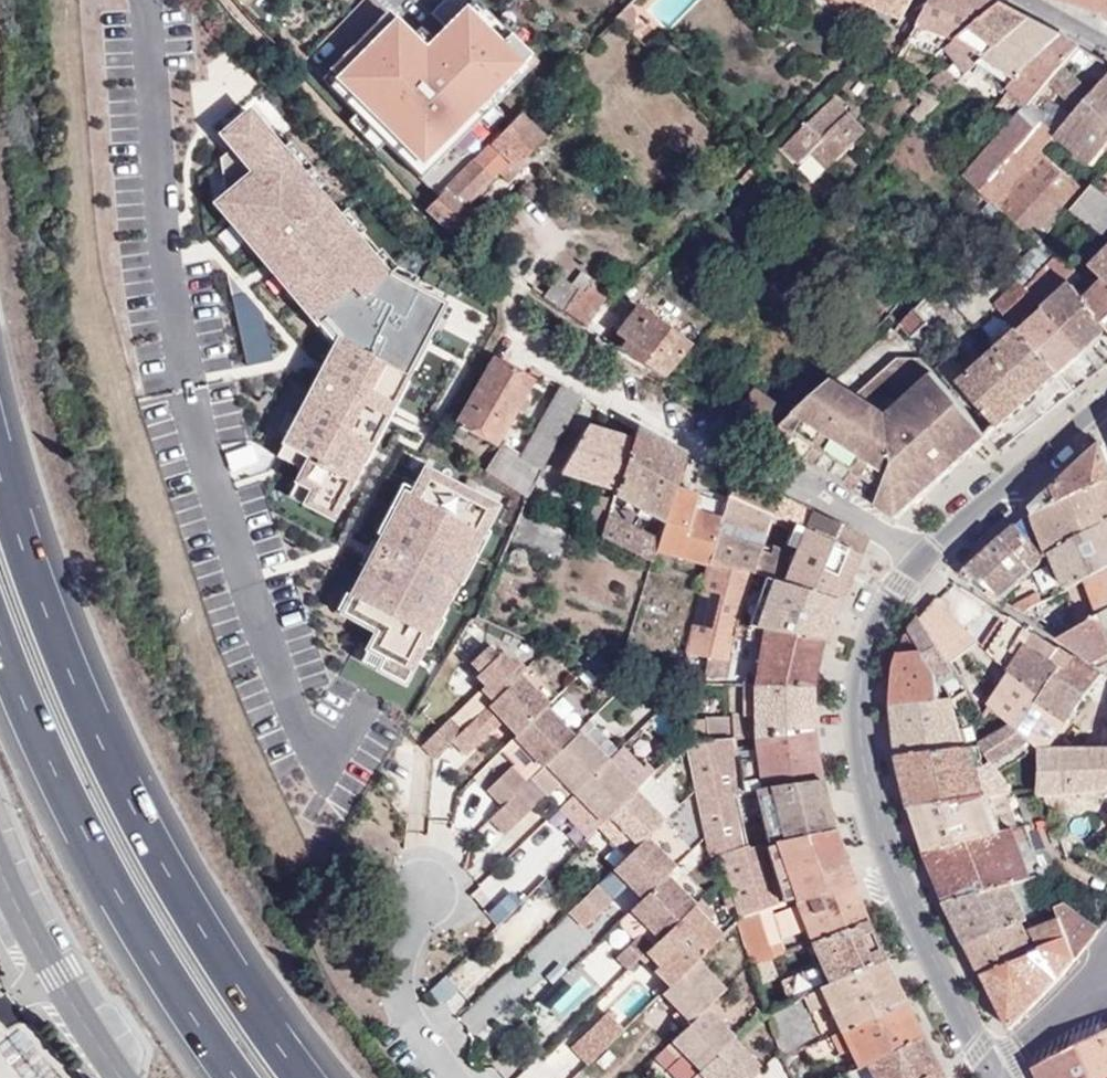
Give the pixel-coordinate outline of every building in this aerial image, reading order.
[(395,19),(330,81),(419,174),(536,62),(477,0),(471,0),(422,46),(395,19)] [(873,22),(879,7),(860,0),(822,0),(873,22)] [(879,7),(902,18),(913,0),(860,0),(879,7)] [(987,0),(934,0),(919,25),(956,41),(958,40),(1001,4),(987,0)] [(1106,13),(1106,14),(1106,0),(1067,0),(1106,13)] [(1031,20),(1001,4),(958,40),(986,59),(1031,20)] [(1063,38),(1031,20),(986,59),(960,80),(978,92),(979,90),(999,102),(1010,91),(1009,90),(1021,76),(1063,38)] [(1082,48),(1063,38),(1021,76),(1009,90),(1010,91),(1026,106),(1029,109),(1082,48)] [(1082,48),(1029,109),(1026,106),(1015,118),(963,176),(991,200),(996,204),(1042,153),(1059,134),(1106,81),(1106,62),(1082,48)] [(946,68),(929,83),(944,96),(958,83),(946,68)] [(1059,134),(1093,165),(1106,150),(1106,81),(1059,134)] [(917,96),(931,110),(944,96),(929,83),(917,96)] [(836,105),(790,151),(805,166),(812,158),(831,177),(870,138),(851,119),(836,105)] [(290,482),(307,491),(300,506),(337,524),(345,509),(446,304),(391,277),(244,110),(215,135),(248,173),(211,204),(333,343),(276,457),(297,467),(290,482)] [(472,161),(490,178),(497,172),(509,160),(514,165),(543,137),(519,114),(472,161)] [(625,117),(619,122),(630,132),(635,127),(625,117)] [(1085,192),(1042,153),(996,204),(1003,210),(1005,212),(1028,233),(1038,242),(1040,243),(1041,242),(1070,209),(1085,192)] [(509,160),(497,172),(505,180),(518,169),(514,165),(509,160)] [(469,164),(425,209),(450,232),(469,214),(462,206),(490,178),(472,161),(469,164)] [(1102,236),(1106,230),(1106,196),(1092,185),(1085,192),(1070,209),(1102,236)] [(1003,210),(996,204),(991,200),(981,212),(992,222),(1003,210)] [(1032,248),(1038,242),(1028,233),(1022,239),(1032,248)] [(977,243),(992,257),(1000,248),(985,234),(977,243)] [(1012,276),(1019,282),(1025,288),(1056,256),(1041,242),(1040,243),(1012,276)] [(1092,267),(1105,279),(1106,281),(1106,252),(1092,267)] [(1025,288),(1039,302),(1073,270),(1056,256),(1025,288)] [(543,296),(563,310),(578,289),(558,275),(543,296)] [(1105,279),(1086,299),(1106,323),(1106,281),(1105,279)] [(1015,325),(1039,302),(1025,288),(1019,282),(995,305),(1015,325)] [(1086,299),(1074,285),(1047,309),(1085,352),(1102,337),(1106,343),(1106,323),(1086,299)] [(601,306),(606,299),(589,287),(584,293),(601,306)] [(578,289),(563,310),(586,326),(601,306),(584,293),(578,289)] [(619,350),(662,379),(687,345),(636,307),(616,334),(625,341),(619,350)] [(916,309),(898,325),(912,339),(929,324),(916,309)] [(1060,374),(1085,352),(1047,309),(1022,334),(1060,374)] [(1000,428),(1060,374),(1022,334),(1019,331),(959,384),(998,426),(1000,428)] [(269,333),(245,338),(250,362),(274,358),(269,333)] [(805,409),(769,439),(898,519),(988,439),(989,438),(987,435),(951,392),(921,359),(898,360),(856,397),(835,382),(805,409)] [(457,421),(460,423),(470,429),(494,442),(530,382),(492,360),(457,421)] [(520,458),(540,470),(581,398),(560,387),(520,458)] [(755,435),(785,410),(756,391),(735,422),(755,435)] [(470,429),(460,423),(454,434),(463,439),(470,429)] [(615,491),(631,441),(585,427),(559,473),(615,491)] [(674,487),(684,455),(634,430),(631,441),(615,491),(614,494),(664,521),(674,487)] [(1033,508),(1035,514),(1106,482),(1106,453),(1103,444),(1033,508)] [(485,471),(525,498),(540,470),(520,458),(501,446),(485,471)] [(409,491),(401,487),(336,615),(373,634),(364,651),(408,673),(494,503),(421,466),(409,491)] [(779,498),(733,476),(725,504),(708,559),(753,571),(753,573),(768,578),(778,550),(762,545),(770,522),(779,498)] [(1052,554),(1106,526),(1106,482),(1035,514),(1052,554)] [(655,551),(706,566),(708,559),(725,504),(697,495),(698,493),(674,487),(664,521),(658,541),(655,551)] [(597,495),(584,530),(601,535),(607,516),(612,500),(597,495)] [(865,538),(779,498),(770,522),(791,530),(858,556),(865,538)] [(1033,508),(1016,524),(1047,558),(1052,554),(1035,514),(1033,508)] [(607,516),(601,535),(604,538),(650,561),(652,562),(655,551),(658,541),(607,516)] [(1047,558),(1016,524),(962,574),(1002,600),(1047,558)] [(1052,554),(1068,589),(1089,579),(1106,570),(1106,526),(1052,554)] [(838,601),(858,556),(791,530),(785,546),(795,550),(782,582),(781,584),(838,601)] [(650,561),(604,538),(599,548),(645,571),(650,561)] [(682,672),(679,684),(752,688),(761,632),(734,627),(753,573),(753,571),(708,559),(706,566),(701,590),(685,653),(710,658),(706,675),(682,672)] [(1089,579),(1102,614),(1106,612),(1106,570),(1089,579)] [(734,627),(761,632),(761,630),(821,640),(838,601),(781,584),(782,582),(768,578),(753,573),(734,627)] [(1037,594),(1011,606),(1011,607),(1019,612),(1041,601),(1037,594)] [(475,618),(485,622),(492,602),(483,598),(475,618)] [(937,599),(921,618),(951,665),(979,643),(937,599)] [(1102,614),(1060,639),(1096,663),(1106,657),(1106,628),(1102,614)] [(921,618),(911,629),(938,674),(951,665),(921,618)] [(1037,635),(1011,619),(989,653),(1011,674),(1037,635)] [(899,665),(895,707),(941,702),(938,674),(911,629),(906,636),(899,665)] [(761,632),(752,688),(810,688),(821,640),(761,630),(761,632)] [(1061,650),(1037,635),(1011,674),(1043,697),(1039,704),(1068,723),(1086,693),(1060,675),(1073,656),(1061,650)] [(489,643),(469,662),(478,671),(475,674),(485,685),(481,689),(493,701),(522,672),(527,667),(515,655),(512,658),(502,649),(498,652),(489,643)] [(1060,675),(1086,693),(1104,672),(1073,656),(1060,675)] [(583,668),(602,677),(606,667),(587,659),(583,668)] [(951,665),(938,674),(943,682),(957,674),(951,665)] [(493,701),(489,705),(516,734),(547,704),(550,701),(522,672),(493,701)] [(1041,750),(1051,749),(1068,723),(1039,704),(1043,697),(1011,674),(990,705),(1013,725),(1031,740),(1041,750)] [(753,716),(754,738),(811,731),(810,688),(752,688),(753,716)] [(954,700),(968,724),(983,715),(968,691),(954,700)] [(895,707),(900,756),(966,749),(954,700),(941,702),(895,707)] [(516,734),(514,737),(543,767),(545,766),(576,735),(547,704),(516,734)] [(435,759),(464,730),(450,716),(426,739),(429,754),(435,759)] [(680,730),(681,746),(734,739),(754,738),(753,716),(731,717),(732,725),(680,730)] [(982,746),(993,763),(1031,740),(1013,725),(980,743),(982,746)] [(611,757),(582,728),(576,735),(545,766),(561,782),(556,787),(569,798),(611,757)] [(811,731),(754,738),(755,749),(760,790),(819,780),(811,731)] [(429,754),(426,739),(421,745),(429,754)] [(715,855),(737,920),(769,911),(794,903),(850,885),(830,830),(767,844),(748,847),(737,794),(741,794),(734,739),(681,746),(682,750),(705,858),(715,855)] [(987,796),(989,796),(1003,793),(1010,793),(993,763),(982,746),(975,748),(987,796)] [(900,756),(913,809),(987,796),(975,748),(966,749),(900,756)] [(1051,749),(1041,750),(1041,789),(1040,796),(1044,796),(1051,815),(1079,805),(1074,793),(1106,789),(1106,749),(1051,749)] [(640,788),(611,757),(569,798),(581,811),(586,806),(603,824),(638,790),(640,788)] [(488,791),(503,806),(516,794),(526,783),(511,768),(488,791)] [(830,830),(819,780),(760,790),(754,791),(767,844),(830,830)] [(666,819),(638,790),(603,824),(598,828),(626,857),(648,835),(666,819)] [(989,796),(1003,832),(1015,829),(1003,793),(989,796)] [(532,810),(516,794),(503,806),(489,819),(505,835),(532,810)] [(913,809),(926,852),(1003,832),(989,796),(987,796),(913,809)] [(1032,879),(1043,876),(1034,852),(1025,827),(1015,829),(1032,879)] [(926,852),(947,903),(1013,885),(1026,880),(1032,879),(1015,829),(1003,832),(926,852)] [(1060,838),(1068,858),(1082,852),(1075,832),(1060,838)] [(677,865),(648,835),(626,857),(614,869),(642,898),(669,872),(677,865)] [(1043,876),(1058,872),(1044,848),(1034,852),(1043,876)] [(697,902),(669,872),(642,898),(631,910),(659,939),(696,904),(697,902)] [(1029,920),(1042,915),(1026,880),(1013,885),(1029,920)] [(615,898),(599,883),(569,912),(584,928),(615,898)] [(804,929),(810,942),(866,920),(850,885),(794,903),(804,929)] [(947,903),(968,945),(1023,923),(1029,920),(1013,885),(947,903)] [(769,911),(778,938),(804,929),(794,903),(769,911)] [(724,933),(696,904),(659,939),(653,945),(646,952),(659,965),(654,970),(670,986),(699,957),(724,933)] [(1080,955),(1099,930),(1067,906),(1057,910),(1062,920),(1078,959),(1080,955)] [(737,920),(750,964),(782,952),(778,938),(769,911),(737,920)] [(810,942),(827,984),(883,960),(866,920),(810,942)] [(1065,975),(1078,959),(1062,920),(1034,930),(1044,952),(1038,954),(984,975),(1013,1031),(1065,975)] [(1044,952),(1034,930),(1029,920),(1023,923),(1038,954),(1044,952)] [(968,945),(984,975),(1038,954),(1023,923),(968,945)] [(646,952),(653,945),(642,933),(616,958),(628,969),(646,952)] [(727,986),(699,957),(670,986),(662,994),(690,1022),(707,1006),(727,986)] [(840,1032),(904,1002),(883,960),(827,984),(766,1012),(779,1051),(779,1055),(782,1059),(805,1049),(821,1041),(807,1013),(826,1005),(840,1032)] [(789,991),(821,983),(817,967),(785,976),(789,991)] [(864,1064),(921,1036),(904,1002),(840,1032),(849,1051),(857,1068),(864,1064)] [(736,1035),(707,1006),(690,1022),(666,1046),(678,1059),(684,1053),(700,1070),(734,1037),(736,1035)] [(590,1064),(624,1030),(608,1013),(573,1047),(590,1064)] [(831,1037),(840,1055),(849,1051),(840,1032),(831,1037)] [(1104,1034),(1078,1045),(1093,1077),(1106,1077),(1106,1033),(1104,1034)] [(921,1036),(864,1064),(872,1077),(943,1077),(921,1036)] [(734,1037),(700,1070),(692,1077),(751,1077),(755,1075),(763,1066),(734,1037)] [(821,1041),(805,1049),(814,1067),(840,1055),(831,1037),(821,1041)] [(1075,1047),(1037,1067),(1038,1070),(1042,1077),(1093,1077),(1078,1045),(1075,1047)]
